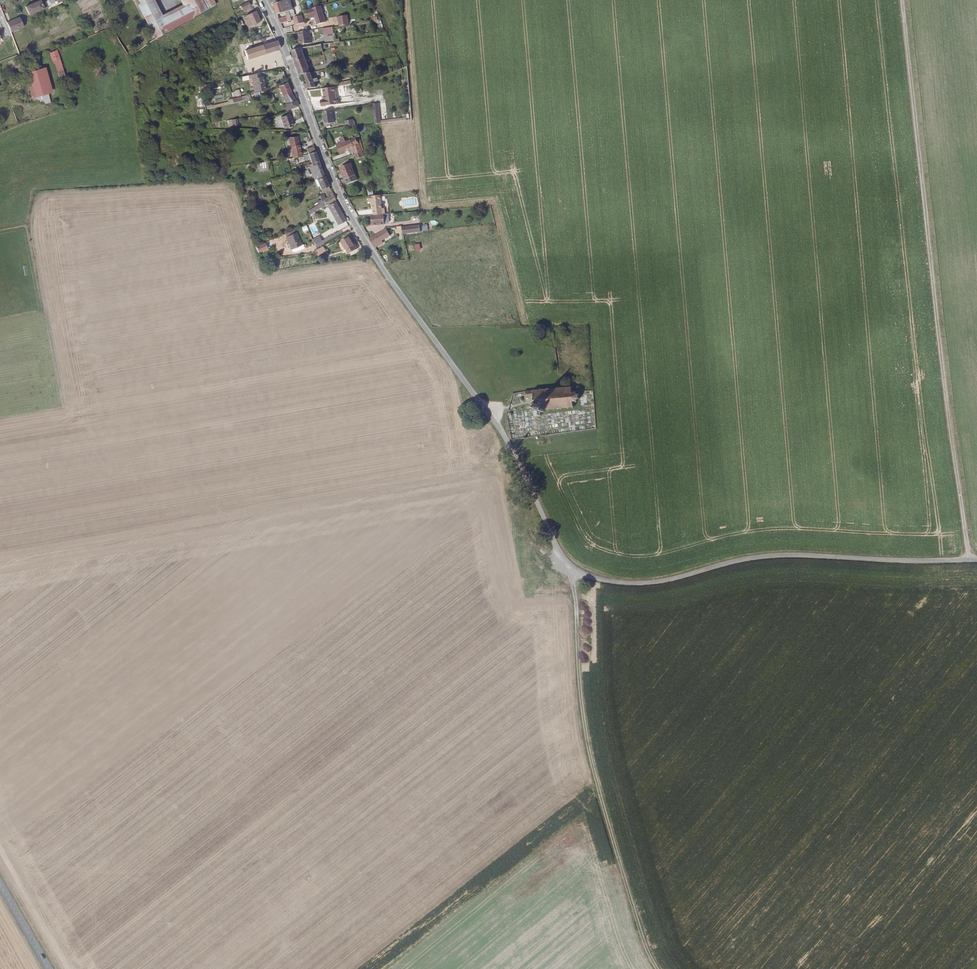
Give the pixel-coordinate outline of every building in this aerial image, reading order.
[(29,15),(48,6),(45,2),(45,0),(41,2),(40,0),(25,7),(29,15)] [(148,23),(160,17),(161,16),(153,0),(136,0),(148,23)] [(190,18),(205,10),(200,0),(180,0),(183,5),(190,18)] [(205,10),(214,5),(212,0),(200,0),(205,10)] [(273,2),(277,14),(286,12),(289,11),(293,10),(290,0),(286,0),(281,2),(280,0),(279,0),(273,2)] [(243,10),(251,6),(248,2),(240,6),(243,10)] [(168,30),(175,25),(178,23),(190,18),(183,5),(161,16),(160,17),(168,30)] [(326,22),(321,6),(306,10),(308,19),(315,17),(316,18),(315,19),(317,25),(326,22)] [(281,24),(292,21),(290,16),(289,11),(286,12),(287,17),(279,19),(281,24)] [(248,27),(260,21),(256,14),(247,18),(245,19),(246,22),(245,22),(248,27)] [(304,23),(302,15),(293,18),(295,25),(304,23)] [(347,15),(338,17),(339,26),(349,25),(347,15)] [(148,23),(156,38),(163,34),(168,30),(160,17),(148,23)] [(11,32),(23,27),(19,18),(7,23),(11,32)] [(324,35),(334,34),(333,27),(323,29),(324,35)] [(300,45),(311,43),(309,31),(298,32),(300,45)] [(280,49),(277,41),(263,45),(266,54),(280,49)] [(263,45),(246,50),(249,59),(266,54),(263,45)] [(310,73),(302,48),(292,50),(298,67),(300,75),(304,74),(310,73)] [(55,61),(60,59),(57,50),(50,53),(53,61),(55,61)] [(65,77),(60,59),(55,61),(60,79),(65,77)] [(32,98),(48,94),(52,92),(45,68),(41,70),(35,71),(24,75),(32,98)] [(265,90),(263,77),(261,77),(260,73),(251,75),(251,77),(255,92),(265,90)] [(304,85),(306,89),(316,87),(314,83),(318,81),(317,78),(313,80),(310,73),(304,74),(307,83),(304,85)] [(291,93),(286,82),(278,86),(286,104),(296,100),(291,93)] [(337,105),(335,87),(323,89),(324,97),(325,100),(323,100),(321,100),(322,107),(337,105)] [(222,97),(221,94),(215,95),(214,88),(212,88),(214,99),(222,97)] [(34,103),(51,105),(48,94),(32,98),(34,103)] [(248,95),(228,100),(229,102),(229,104),(249,99),(248,95)] [(298,106),(296,100),(286,104),(285,105),(287,110),(298,106)] [(376,125),(381,124),(381,122),(378,104),(373,105),(376,125)] [(332,110),(323,112),(325,124),(334,123),(332,110)] [(293,126),(289,114),(281,117),(285,129),(293,126)] [(346,126),(349,126),(350,128),(354,127),(353,122),(353,120),(345,121),(346,126)] [(342,152),(343,153),(353,148),(355,154),(362,152),(362,151),(363,151),(359,135),(346,142),(343,137),(339,139),(341,142),(336,145),(340,153),(342,152)] [(288,137),(293,158),(301,156),(297,137),(288,137)] [(315,152),(308,154),(303,155),(305,160),(310,158),(311,161),(305,163),(299,165),(300,170),(306,168),(306,170),(309,169),(308,168),(309,168),(313,167),(312,166),(319,164),(317,158),(315,152)] [(267,162),(255,163),(255,168),(258,167),(259,172),(268,170),(267,162)] [(321,168),(319,164),(312,166),(313,167),(309,168),(315,180),(324,176),(322,171),(321,168)] [(357,180),(351,164),(340,168),(347,185),(357,180)] [(330,190),(324,176),(315,180),(318,187),(319,186),(322,191),(320,192),(320,193),(330,190)] [(335,200),(333,193),(330,194),(331,196),(325,199),(323,194),(319,196),(321,200),(318,201),(319,204),(322,202),(324,201),(325,205),(326,206),(331,203),(334,201),(335,200)] [(382,209),(381,195),(368,197),(369,202),(371,201),(372,201),(373,205),(373,210),(382,209)] [(324,201),(322,202),(319,204),(308,211),(309,214),(321,207),(325,205),(324,201)] [(331,216),(333,216),(340,211),(335,202),(327,206),(328,207),(326,208),(325,210),(329,216),(331,216)] [(340,211),(333,216),(335,220),(338,224),(338,225),(346,221),(340,211)] [(385,223),(384,214),(371,215),(372,225),(385,224),(385,223)] [(329,216),(328,216),(334,227),(338,224),(335,220),(333,216),(331,216),(329,216)] [(346,222),(339,226),(344,233),(351,229),(346,222)] [(420,225),(402,227),(403,233),(403,234),(420,232),(420,225)] [(387,229),(369,239),(375,248),(383,243),(382,241),(390,236),(387,229)] [(301,245),(296,233),(295,233),(294,230),(285,234),(286,237),(292,251),(294,252),(296,252),(304,248),(303,244),(301,245)] [(357,249),(349,236),(341,241),(349,254),(357,249)] [(315,245),(322,241),(319,237),(313,240),(315,245)] [(265,243),(256,247),(258,253),(267,249),(265,243)] [(577,396),(572,392),(572,389),(570,389),(570,387),(568,387),(568,388),(565,389),(565,387),(563,388),(563,389),(559,390),(559,388),(557,388),(557,390),(552,390),(552,389),(551,389),(551,390),(547,391),(547,389),(545,389),(545,391),(540,391),(539,390),(537,390),(538,391),(520,394),(522,400),(532,398),(533,403),(531,403),(532,405),(533,405),(533,410),(531,410),(532,412),(533,411),(534,413),(536,413),(536,412),(539,411),(539,413),(541,413),(541,411),(545,410),(545,413),(547,412),(547,410),(551,409),(552,412),(555,411),(554,410),(559,408),(559,411),(562,410),(562,409),(565,408),(566,410),(568,410),(567,408),(571,407),(571,410),(574,409),(573,408),(575,408),(574,403),(576,403),(577,405),(578,404),(577,402),(581,401),(581,399),(578,399),(578,397),(579,396),(579,394),(577,396)]
